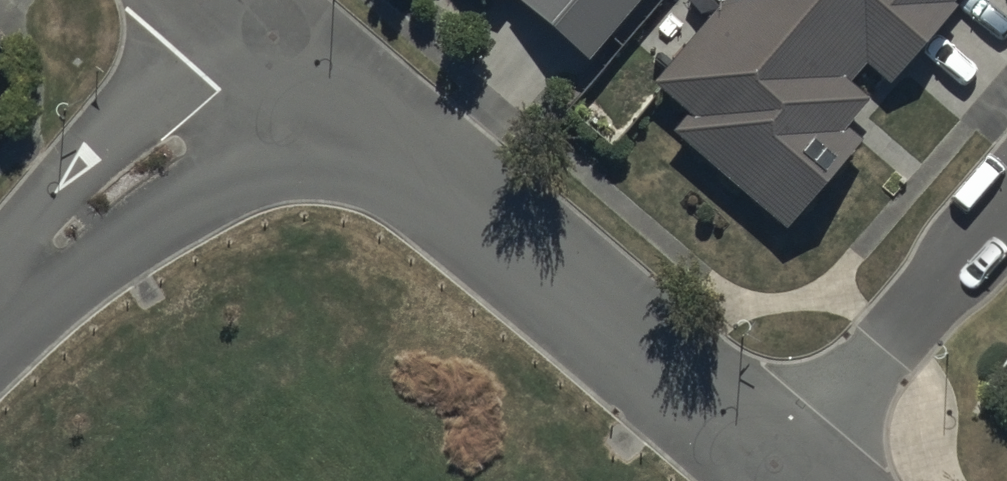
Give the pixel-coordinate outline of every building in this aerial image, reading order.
[(498,15),(505,6),(588,76),(651,0),(479,0),(498,15)] [(671,149),(782,244),(858,155),(845,144),(869,116),(845,95),(864,73),(890,96),(955,20),(951,17),(965,0),(719,0),(710,10),(720,19),(652,98),(688,129),(671,149)]
